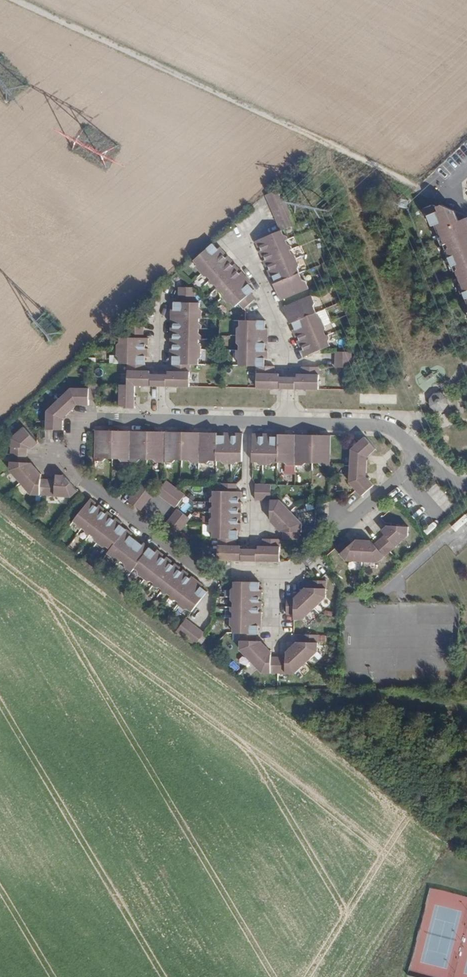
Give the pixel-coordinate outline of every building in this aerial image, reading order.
[(282,231),(295,225),(281,190),(266,196),(280,231),(282,231)] [(442,205),(438,207),(434,205),(425,209),(433,226),(435,224),(441,237),(439,237),(442,245),(444,244),(449,257),(455,271),(456,271),(459,276),(462,283),(461,284),(466,298),(466,217),(442,205)] [(262,251),(286,240),(288,239),(287,236),(283,235),(282,231),(280,231),(256,242),(258,248),(261,247),(262,251)] [(266,260),(290,250),(292,249),(291,245),(287,244),(286,240),(262,251),(260,251),(263,258),(265,257),(266,260)] [(218,250),(214,244),(194,262),(198,265),(197,269),(203,275),(226,254),(220,248),(218,250)] [(269,266),(270,269),(296,258),(295,255),(292,254),(290,250),(266,260),(264,261),(267,267),(269,266)] [(226,254),(203,275),(205,277),(209,277),(211,281),(233,262),(226,254)] [(273,277),(277,284),(300,273),(298,269),(299,266),(296,258),(270,269),(268,270),(271,278),(273,277)] [(233,262),(211,281),(210,283),(212,285),(216,285),(219,289),(240,270),(233,262)] [(240,270),(219,289),(217,290),(219,293),(223,293),(226,297),(247,278),(240,270)] [(281,301),(309,288),(306,283),(303,282),(300,273),(277,284),(274,285),(281,301)] [(247,278),(226,297),(224,298),(229,304),(233,304),(236,308),(240,304),(252,294),(255,291),(250,286),(252,284),(247,278)] [(179,304),(195,304),(195,290),(180,290),(179,304)] [(252,294),(240,304),(245,310),(256,300),(252,294)] [(316,303),(312,295),(284,308),(291,324),(294,323),(295,322),(317,312),(315,307),(316,303)] [(200,304),(195,304),(179,304),(176,304),(176,311),(175,311),(172,311),(172,319),(200,319),(203,319),(203,311),(200,309),(200,304)] [(317,312),(295,322),(298,329),(297,329),(294,331),(298,338),(299,337),(326,325),(322,318),(319,317),(317,312)] [(200,324),(200,319),(172,319),(172,330),(200,330),(203,330),(203,326),(200,324)] [(238,328),(238,337),(269,337),(269,329),(267,329),(267,321),(247,321),(241,321),(241,326),(238,328)] [(129,324),(129,339),(144,339),(145,324),(129,324)] [(326,325),(299,337),(300,340),(298,341),(301,347),(303,347),(328,336),(326,332),(327,328),(326,325)] [(200,340),(202,341),(203,337),(200,334),(200,330),(172,330),(172,340),(200,340)] [(329,335),(328,336),(303,347),(305,349),(302,350),(305,357),(324,349),(331,346),(329,342),(331,339),(329,335)] [(241,352),(266,352),(266,345),(269,345),(269,337),(238,337),(238,344),(241,347),(241,352)] [(118,346),(119,350),(149,350),(149,339),(144,339),(129,339),(121,339),(121,344),(118,346)] [(172,340),(172,351),(183,351),(202,351),(202,341),(200,340),(172,340)] [(149,350),(119,350),(118,358),(121,361),(121,365),(130,365),(147,365),(147,358),(149,358),(149,350)] [(174,358),(174,366),(191,366),(200,366),(200,361),(202,359),(202,351),(183,351),(172,351),(172,358),(174,358)] [(258,367),(266,367),(266,360),(269,360),(269,352),(266,352),(241,352),(238,352),(238,360),(240,362),(240,366),(258,367)] [(336,359),(351,360),(352,352),(336,352),(336,359)] [(336,368),(351,368),(351,360),(336,359),(336,368)] [(147,373),(147,365),(130,365),(130,387),(137,388),(153,388),(153,376),(151,376),(151,373),(147,373)] [(167,388),(191,388),(191,366),(174,366),(174,373),(169,373),(169,376),(167,376),(167,388)] [(258,367),(258,389),(282,389),(282,378),(279,378),(279,375),(275,375),(275,367),(266,367),(258,367)] [(296,390),(320,390),(320,367),(303,367),(303,375),(298,375),(298,378),(296,378),(296,390)] [(159,388),(167,388),(167,376),(159,376),(153,376),(153,388),(159,388)] [(287,389),(296,390),(296,378),(288,378),(282,378),(282,389),(287,389)] [(122,387),(121,408),(127,408),(126,410),(136,410),(137,388),(130,387),(122,387)] [(74,391),(61,403),(73,415),(80,407),(91,407),(91,403),(91,391),(74,391)] [(433,406),(438,410),(445,409),(449,403),(448,397),(443,393),(436,394),(432,399),(433,406)] [(49,416),(48,432),(65,432),(65,422),(73,415),(61,403),(49,416)] [(34,451),(40,446),(25,430),(13,442),(13,450),(29,451),(34,451)] [(98,432),(97,463),(103,463),(106,461),(115,461),(115,433),(98,432)] [(115,433),(115,461),(123,461),(126,463),(132,463),(132,433),(115,433)] [(132,433),(132,463),(138,463),(140,461),(149,461),(150,433),(132,433)] [(150,433),(149,461),(158,461),(161,464),(167,464),(167,433),(150,433)] [(167,433),(167,464),(173,464),(175,461),(184,461),(185,433),(167,433)] [(185,433),(184,461),(193,462),(195,464),(201,464),(202,434),(185,433)] [(202,434),(201,464),(207,464),(210,462),(219,462),(219,434),(202,434)] [(219,434),(219,462),(226,462),(228,465),(234,465),(234,434),(219,434)] [(234,434),(234,465),(237,465),(240,463),(244,462),(245,434),(234,434)] [(261,465),(264,465),(265,437),(262,437),(262,435),(255,435),(254,463),(259,463),(261,465)] [(276,463),(280,463),(280,439),(273,439),(273,437),(273,435),(265,435),(265,437),(264,465),(273,465),(276,463)] [(291,466),(297,466),(297,435),(280,435),(280,437),(280,439),(280,463),(289,463),(291,466)] [(306,463),(315,463),(315,435),(297,435),(297,466),(303,466),(306,463)] [(315,435),(315,463),(324,464),(326,466),(332,466),(332,436),(315,435)] [(354,466),(370,467),(371,456),(378,449),(367,437),(361,442),(355,448),(354,466)] [(23,485),(39,471),(34,465),(28,465),(12,464),(12,473),(23,485)] [(359,491),(364,496),(376,485),(369,478),(370,467),(354,466),(353,485),(359,491)] [(34,497),(43,498),(43,482),(43,476),(39,471),(23,485),(34,497)] [(72,499),(80,493),(66,478),(57,477),(57,482),(56,498),(72,499)] [(187,497),(179,491),(169,483),(159,495),(178,509),(187,497)] [(145,484),(131,503),(143,512),(157,493),(145,484)] [(238,484),(223,485),(223,492),(238,493),(238,484)] [(238,493),(223,492),(216,492),(216,497),(213,499),(213,503),(215,503),(241,503),(241,500),(244,500),(244,493),(238,493)] [(273,522),(278,527),(293,512),(282,500),(273,500),(273,522)] [(83,531),(84,529),(100,509),(97,507),(99,505),(93,501),(91,503),(76,523),(80,526),(80,529),(83,531)] [(241,503),(215,503),(215,507),(213,509),(213,513),(215,513),(241,513),(241,510),(244,510),(244,503),(241,503)] [(91,538),(92,536),(108,516),(105,513),(107,511),(101,507),(100,509),(84,529),(88,532),(88,536),(91,538)] [(166,529),(178,538),(190,523),(192,520),(180,511),(166,529)] [(283,532),(286,532),(301,533),(304,533),(305,524),(293,512),(278,527),(283,532)] [(213,520),(213,524),(241,524),(241,521),(244,521),(244,514),(241,513),(215,513),(215,518),(213,520)] [(96,542),(99,544),(116,522),(114,520),(115,518),(110,514),(108,516),(92,536),(96,539),(96,542)] [(109,549),(113,552),(129,531),(123,527),(124,525),(118,520),(116,522),(99,544),(106,549),(109,549)] [(215,539),(221,539),(239,539),(241,539),(241,532),(243,532),(243,524),(241,524),(213,524),(213,532),(215,534),(215,539)] [(411,526),(390,525),(384,531),(387,534),(398,546),(411,535),(411,526)] [(120,560),(124,563),(139,543),(134,538),(135,537),(129,531),(113,552),(110,556),(116,560),(120,560)] [(398,546),(387,534),(382,539),(393,551),(398,546)] [(338,548),(343,554),(355,543),(350,538),(338,548)] [(239,539),(221,539),(221,561),(245,562),(245,550),(243,550),(243,547),(238,547),(239,539)] [(376,544),(388,556),(393,551),(382,539),(376,544)] [(283,562),(283,540),(266,540),(265,547),(261,547),(261,550),(259,550),(259,562),(283,562)] [(349,561),(365,561),(366,540),(359,540),(355,543),(343,554),(349,561)] [(366,540),(365,561),(382,562),(388,556),(376,544),(373,540),(366,540)] [(134,575),(138,570),(153,550),(147,545),(145,547),(139,543),(124,563),(127,566),(128,570),(134,575)] [(142,576),(148,581),(165,558),(166,556),(160,551),(158,554),(153,550),(138,570),(141,572),(142,576)] [(259,562),(259,550),(245,550),(245,562),(259,562)] [(154,582),(158,585),(174,565),(175,563),(169,558),(168,561),(165,558),(148,581),(151,583),(154,582)] [(163,589),(166,592),(182,571),(184,569),(178,565),(176,567),(174,565),(158,585),(156,587),(159,589),(163,589)] [(171,595),(175,598),(190,578),(192,575),(186,571),(185,573),(182,571),(166,592),(165,594),(168,596),(171,595)] [(180,602),(183,604),(200,582),(195,578),(193,580),(190,578),(175,598),(173,600),(176,602),(180,602)] [(195,613),(199,608),(210,593),(205,588),(206,586),(200,582),(183,604),(182,606),(188,611),(191,610),(195,613)] [(263,583),(237,583),(237,588),(234,590),(234,598),(263,598),(265,599),(265,590),(263,590),(263,583)] [(303,593),(318,608),(329,597),(329,588),(313,588),(308,588),(303,593)] [(297,615),(297,620),(298,620),(306,620),(318,608),(303,593),(298,598),(297,615)] [(263,598),(234,598),(234,602),(237,604),(237,609),(262,609),(265,609),(265,602),(262,602),(263,598)] [(262,609),(237,609),(234,609),(234,612),(237,615),(237,619),(265,620),(265,613),(262,613),(262,609)] [(236,634),(243,634),(262,634),(262,627),(264,627),(265,620),(237,619),(234,619),(234,626),(236,629),(236,634)] [(322,634),(306,634),(306,642),(322,642),(322,634)] [(243,650),(255,662),(270,647),(265,642),(262,642),(243,642),(243,650)] [(322,651),(322,642),(306,642),(300,643),(295,648),(310,663),(322,651)] [(270,647),(255,662),(266,674),(275,674),(275,659),(275,653),(270,647)] [(298,674),(310,663),(295,648),(290,653),(289,659),(289,674),(298,674)]
